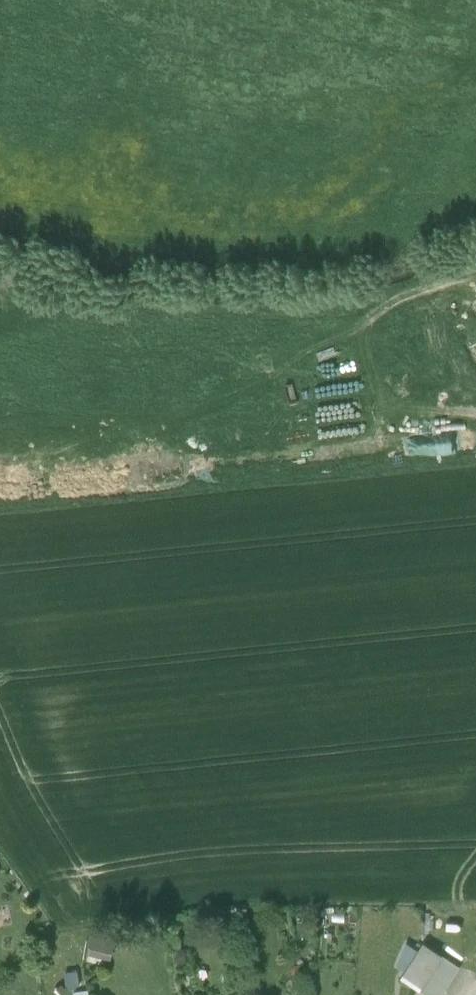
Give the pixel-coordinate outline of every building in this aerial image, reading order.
[(93,931),(88,953),(112,958),(117,936),(93,931)] [(425,994),(442,994),(460,968),(423,944),(400,979),(425,994)]
